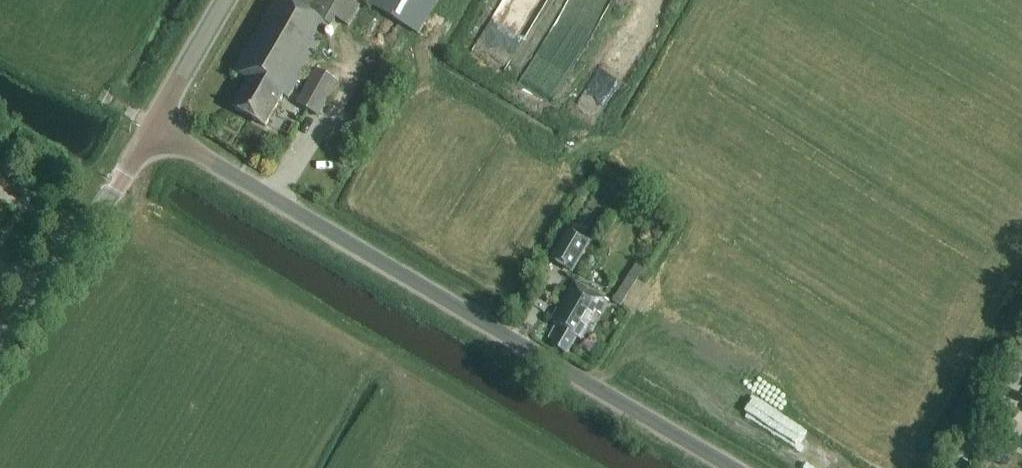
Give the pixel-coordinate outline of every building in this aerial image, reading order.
[(292,4),(286,0),(276,0),(234,73),(249,82),(233,108),(266,127),(284,96),(288,98),(330,26),(332,27),(337,18),(350,26),(363,2),(417,34),(438,0),(315,0),(312,4),(307,0),(294,0),(292,4)] [(339,82),(315,68),(295,104),(319,117),(339,82)] [(356,129),(362,132),(365,127),(360,124),(356,129)] [(256,145),(265,134),(253,125),(245,137),(256,145)] [(592,241),(570,228),(550,262),(572,275),(592,241)] [(600,313),(608,300),(574,280),(551,321),(556,325),(549,336),(554,339),(551,345),(567,354),(576,338),(580,340),(597,311),(600,313)]
